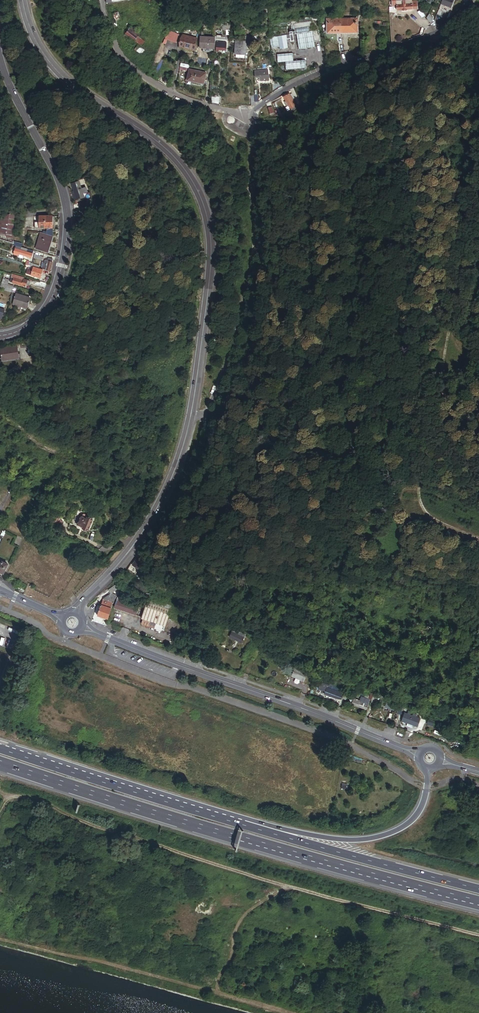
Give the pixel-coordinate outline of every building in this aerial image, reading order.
[(416,1),(408,1),(408,4),(406,4),(405,2),(404,2),(404,0),(399,0),(397,0),(392,0),(392,5),(396,5),(396,10),(400,9),(400,10),(402,10),(402,11),(405,11),(405,9),(407,9),(416,8),(416,1)] [(434,17),(429,9),(425,16),(431,25),(433,19),(434,17)] [(357,32),(357,18),(328,18),(328,33),(357,32)] [(139,33),(136,31),(130,26),(128,29),(136,36),(139,33)] [(288,48),(287,40),(289,39),(289,38),(290,37),(291,39),(291,42),(294,42),(294,35),(296,34),(295,26),(292,26),(293,33),(291,33),(291,35),(271,38),(272,48),(280,47),(280,49),(288,48)] [(172,41),(176,33),(166,28),(161,42),(163,43),(165,38),(172,41)] [(134,39),(136,36),(128,29),(125,33),(134,39)] [(320,42),(319,31),(296,34),(296,35),(297,35),(313,33),(315,43),(320,42)] [(224,46),(223,37),(217,37),(217,33),(212,33),(212,37),(212,41),(213,41),(213,43),(213,52),(216,52),(217,49),(216,49),(216,46),(224,46)] [(315,48),(315,43),(313,33),(297,35),(299,50),(315,48)] [(192,50),(196,37),(181,34),(178,46),(192,50)] [(240,50),(241,35),(233,35),(232,35),(232,40),(232,53),(233,53),(243,53),(243,50),(240,50)] [(253,50),(253,36),(241,35),(240,50),(243,50),(253,50)] [(146,43),(136,36),(134,39),(137,42),(143,47),(146,43)] [(212,41),(212,37),(198,37),(198,48),(212,48),(212,41)] [(143,47),(137,42),(134,47),(140,52),(143,47)] [(293,60),(292,52),(277,53),(278,61),(285,60),(293,60)] [(302,67),(301,59),(293,60),(285,60),(286,68),(302,67)] [(188,70),(205,74),(205,72),(190,69),(191,65),(182,63),(181,70),(188,71),(188,70)] [(186,80),(202,84),(205,74),(188,70),(188,71),(186,80)] [(269,80),(268,70),(255,71),(255,79),(260,79),(260,80),(269,80)] [(289,93),(289,92),(282,95),(283,97),(282,98),(286,105),(287,104),(289,109),(291,108),(292,109),(292,110),(296,107),(298,106),(297,105),(296,105),(291,97),(289,93)] [(81,192),(85,190),(83,186),(79,188),(77,181),(70,184),(71,187),(70,187),(72,191),(70,191),(71,194),(72,193),(74,197),(75,196),(75,199),(80,197),(82,196),(81,192)] [(20,210),(2,215),(0,222),(0,241),(11,244),(17,246),(18,243),(12,241),(20,210)] [(53,231),(53,215),(40,215),(39,221),(35,221),(35,227),(39,227),(40,227),(47,227),(48,231),(53,231)] [(48,252),(53,236),(53,231),(48,231),(48,234),(42,232),(37,248),(48,252)] [(23,257),(23,255),(15,252),(17,246),(11,244),(10,246),(15,247),(13,253),(19,255),(19,256),(23,257)] [(32,253),(26,251),(27,248),(21,247),(17,246),(15,252),(23,255),(31,257),(32,253)] [(49,270),(52,259),(48,258),(45,259),(44,260),(43,265),(42,268),(49,270)] [(40,278),(42,268),(38,267),(31,265),(31,266),(33,267),(33,268),(28,266),(26,272),(31,273),(31,275),(34,276),(37,277),(40,278)] [(30,281),(27,280),(24,279),(24,277),(12,274),(9,282),(25,286),(26,284),(29,285),(30,281)] [(46,283),(31,278),(30,281),(35,283),(35,284),(45,287),(46,283)] [(28,307),(30,298),(16,294),(13,304),(28,307)] [(18,356),(16,344),(0,346),(2,359),(18,356)] [(88,529),(93,518),(88,516),(87,517),(81,515),(77,524),(83,526),(83,527),(88,529)] [(55,522),(62,525),(64,521),(62,520),(63,519),(58,516),(55,522)] [(141,566),(143,563),(137,558),(132,565),(141,571),(143,567),(141,566)] [(4,572),(8,562),(0,559),(0,571),(4,572)] [(112,593),(120,587),(118,583),(108,590),(111,594),(112,593)] [(115,596),(116,595),(112,593),(111,594),(103,599),(113,602),(115,596)] [(153,604),(172,610),(175,602),(156,596),(153,604)] [(118,597),(114,607),(136,615),(140,604),(118,597)] [(108,619),(113,602),(103,599),(98,616),(108,619)] [(170,614),(145,606),(142,618),(144,619),(163,625),(166,626),(170,614)] [(163,625),(144,619),(143,624),(162,630),(163,625)] [(242,643),(246,634),(234,629),(230,637),(242,643)] [(312,676),(314,671),(309,669),(309,670),(301,667),(299,670),(296,668),(292,677),(296,678),(300,680),(304,682),(307,674),(312,676)] [(338,692),(339,690),(335,689),(336,688),(328,685),(327,686),(321,684),(321,686),(320,686),(318,689),(325,692),(324,694),(336,698),(337,696),(342,698),(344,694),(338,692)] [(366,710),(369,700),(361,697),(360,701),(354,699),(352,704),(366,710)] [(396,705),(387,701),(385,707),(394,710),(396,705)] [(417,727),(420,719),(416,717),(416,715),(413,714),(413,716),(410,715),(411,713),(408,712),(407,714),(405,713),(402,721),(417,727)] [(315,937),(308,935),(307,939),(313,941),(317,942),(318,934),(316,934),(315,937)] [(433,997),(417,993),(415,1000),(431,1003),(433,997)] [(373,995),(368,994),(364,1010),(370,1012),(373,1002),(371,1001),(373,995)]
